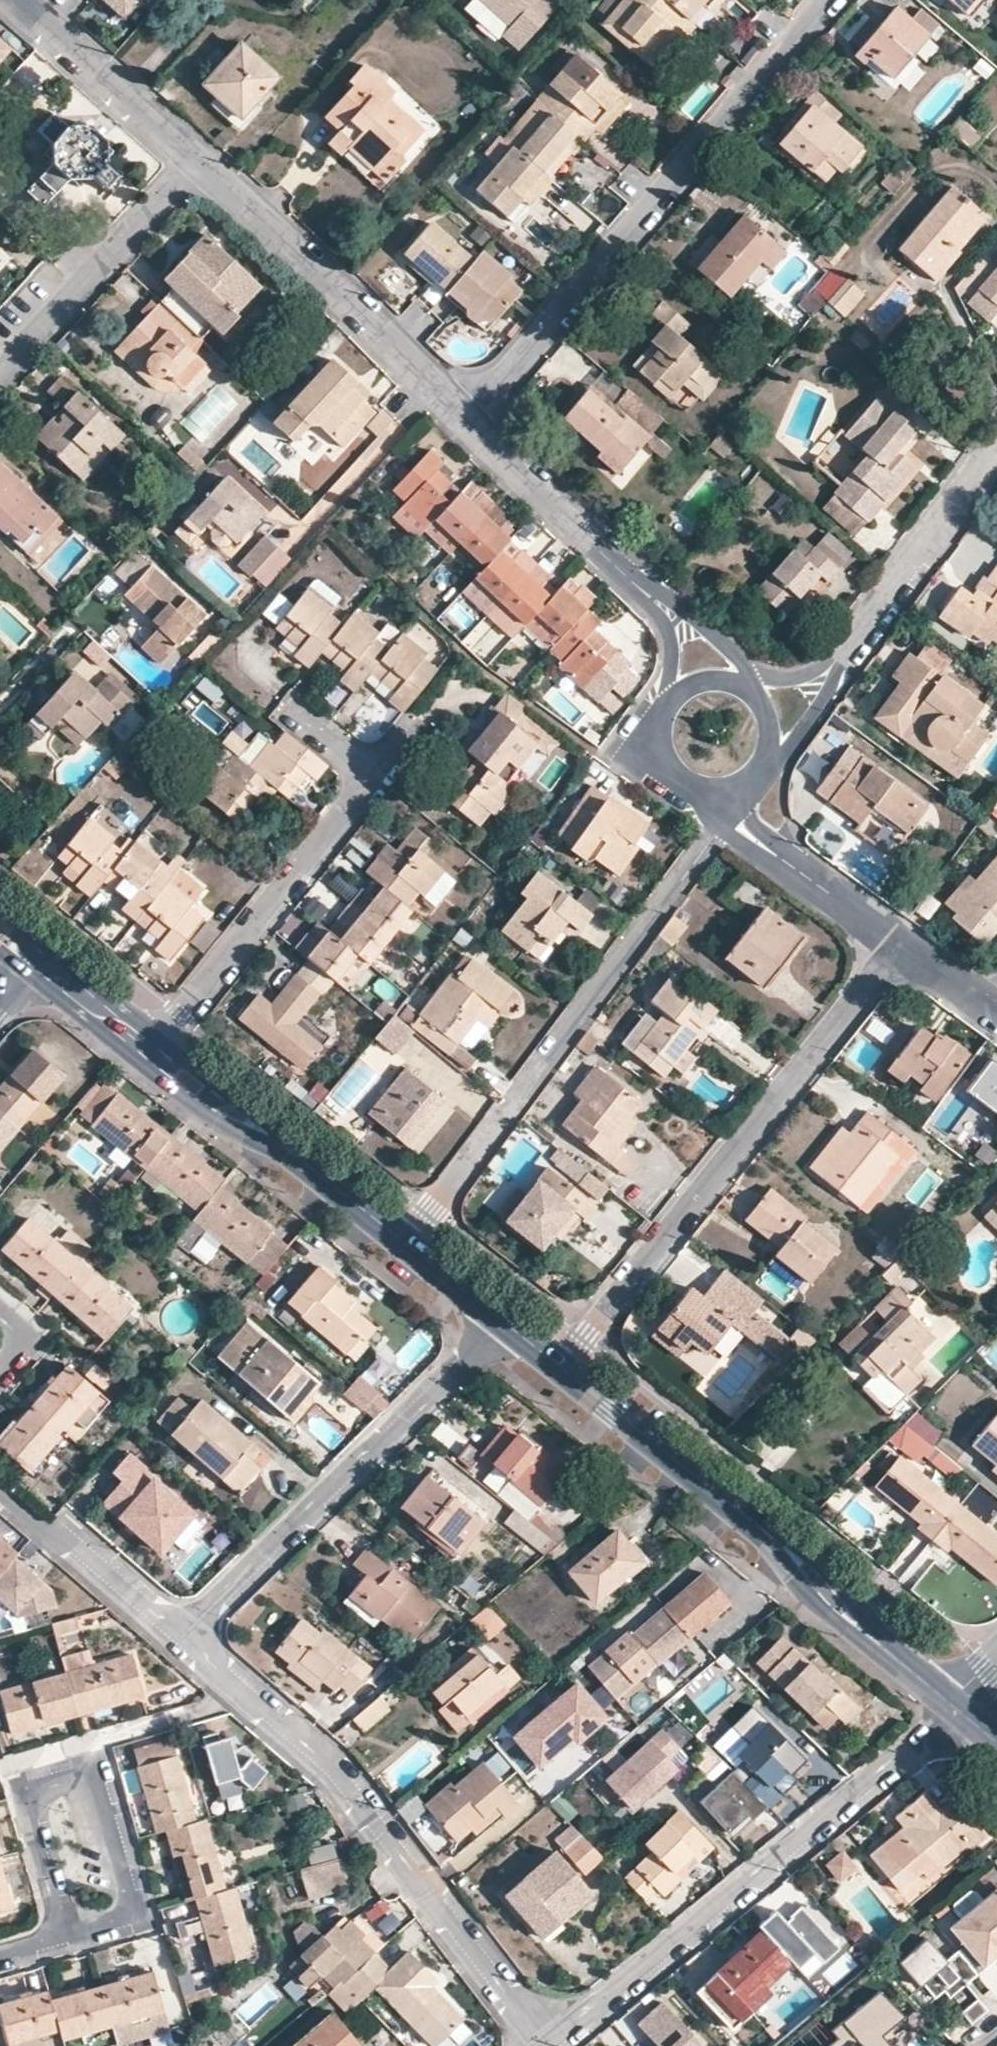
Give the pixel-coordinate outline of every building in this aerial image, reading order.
[(125,23),(145,0),(99,0),(125,23)] [(515,28),(506,38),(519,50),(558,6),(551,0),(484,0),(515,28)] [(608,16),(656,60),(677,36),(681,40),(694,26),(693,25),(687,20),(663,0),(621,0),(608,16)] [(687,20),(701,5),(706,9),(707,10),(716,0),(663,0),(687,20)] [(948,1),(965,16),(978,0),(948,0),(948,1)] [(706,9),(701,5),(687,20),(693,25),(706,9)] [(926,38),(894,9),(853,57),(862,65),(867,60),(891,80),(926,38)] [(656,60),(608,16),(602,23),(654,70),(681,40),(677,36),(656,60)] [(17,51),(0,37),(0,71),(17,51)] [(238,41),(203,81),(218,95),(215,100),(238,121),(255,103),(260,107),(269,96),(265,92),(277,77),(238,41)] [(591,128),(619,95),(575,57),(535,102),(548,113),(583,143),(594,130),(591,128)] [(867,60),(862,65),(886,86),(891,80),(867,60)] [(346,81),(351,85),(321,117),(337,131),(348,143),(344,148),(382,183),(402,160),(399,157),(413,140),(395,123),(402,114),(385,99),(392,92),(362,65),(346,81)] [(839,117),(812,92),(772,139),(807,171),(819,158),(830,167),(838,174),(860,148),(833,125),(839,117)] [(619,95),(591,128),(594,130),(598,134),(626,101),(619,95)] [(571,156),(583,143),(548,113),(514,151),(541,174),(562,149),(571,156)] [(402,114),(395,123),(413,140),(420,130),(402,114)] [(65,177),(75,185),(81,179),(87,181),(91,179),(102,190),(107,184),(114,177),(101,166),(101,143),(85,129),(63,129),(50,117),(37,133),(49,146),(43,155),(50,162),(25,189),(40,203),(65,177)] [(956,117),(944,131),(970,151),(981,138),(956,117)] [(348,143),(337,131),(325,144),(376,190),(382,183),(344,148),(348,143)] [(473,189),(505,217),(519,200),(528,206),(549,181),(541,174),(514,151),(509,146),(473,189)] [(830,167),(819,158),(807,171),(819,181),(830,167)] [(913,168),(902,159),(892,172),(902,181),(913,168)] [(934,282),(957,253),(950,246),(979,211),(950,188),(898,251),(934,282)] [(987,218),(979,211),(950,246),(957,253),(987,218)] [(696,271),(727,298),(755,266),(772,247),(773,244),(742,219),(696,271)] [(446,289),(450,286),(473,260),(429,222),(403,252),(446,289)] [(199,340),(210,327),(218,336),(236,317),(234,316),(260,288),(204,236),(184,257),(162,281),(171,289),(158,302),(199,340)] [(783,256),(772,247),(755,266),(767,275),(783,256)] [(473,260),(450,286),(491,322),(518,290),(506,280),(509,275),(481,251),(473,260)] [(977,289),(996,306),(996,265),(977,289)] [(861,296),(846,283),(826,304),(842,319),(861,296)] [(446,289),(441,296),(472,324),(491,322),(450,286),(446,289)] [(977,289),(966,300),(989,320),(996,310),(996,306),(977,289)] [(150,376),(155,378),(164,376),(179,390),(203,365),(197,359),(188,351),(199,340),(158,302),(129,335),(119,347),(150,376)] [(702,361),(703,359),(678,338),(688,327),(661,303),(650,316),(657,323),(646,338),(650,342),(657,349),(636,373),(652,386),(658,378),(675,391),(679,386),(687,378),(702,391),(717,373),(702,361)] [(188,351),(197,359),(202,343),(199,340),(188,351)] [(630,368),(636,373),(657,349),(650,342),(630,368)] [(119,347),(113,352),(166,403),(179,390),(164,376),(155,378),(150,376),(119,347)] [(287,445),(301,428),(312,428),(338,450),(372,414),(360,403),(346,391),(352,385),(328,362),(269,427),(287,445)] [(679,386),(700,404),(723,378),(717,373),(702,391),(687,378),(679,386)] [(36,438),(74,473),(99,443),(108,451),(123,436),(59,377),(45,391),(64,410),(59,417),(61,420),(59,422),(56,425),(51,421),(36,438)] [(658,378),(652,386),(668,400),(675,391),(658,378)] [(360,403),(366,397),(352,385),(346,391),(360,403)] [(662,420),(628,389),(607,412),(585,392),(563,419),(599,453),(594,459),(615,476),(643,441),(651,433),(662,420)] [(884,390),(876,399),(896,415),(903,406),(884,390)] [(843,436),(866,456),(838,488),(833,494),(864,522),(913,466),(903,457),(894,450),(913,429),(896,415),(876,399),(843,436)] [(379,410),(365,427),(384,442),(398,425),(379,410)] [(920,436),(913,429),(894,450),(903,457),(920,436)] [(666,447),(651,433),(643,441),(659,454),(666,447)] [(108,451),(99,443),(74,473),(82,481),(108,451)] [(424,530),(433,521),(458,493),(435,471),(441,465),(427,451),(391,490),(405,505),(401,509),(424,530)] [(24,554),(56,519),(0,467),(0,531),(24,554)] [(194,537),(207,523),(232,545),(245,531),(259,515),(221,481),(180,525),(194,537)] [(458,493),(470,504),(480,494),(468,483),(458,493)] [(433,521),(458,545),(493,506),(480,494),(470,504),(458,493),(433,521)] [(458,545),(482,569),(498,551),(508,539),(505,537),(497,529),(502,523),(506,518),(493,506),(458,545)] [(401,509),(393,518),(415,540),(423,531),(424,530),(401,509)] [(424,530),(423,531),(448,556),(458,545),(433,521),(424,530)] [(505,537),(511,530),(502,523),(497,529),(505,537)] [(508,539),(498,551),(509,563),(520,550),(508,539)] [(834,569),(809,547),(799,559),(789,550),(772,569),(753,589),(781,614),(793,599),(814,575),(822,582),(834,569)] [(233,571),(246,583),(266,561),(252,549),(233,571)] [(485,616),(498,603),(535,563),(520,550),(509,563),(498,551),(482,569),(461,593),(485,616)] [(498,603),(509,613),(523,627),(549,599),(538,588),(548,577),(535,563),(498,603)] [(164,661),(204,617),(149,566),(128,589),(142,601),(136,608),(151,621),(156,615),(164,622),(158,628),(145,642),(164,661)] [(996,589),(996,567),(986,582),(996,589)] [(233,571),(226,579),(239,591),(246,583),(233,571)] [(538,588),(549,599),(559,587),(548,577),(538,588)] [(986,582),(981,578),(973,590),(980,595),(990,601),(996,591),(996,589),(986,582)] [(314,580),(306,589),(331,610),(339,600),(314,580)] [(568,580),(559,587),(570,599),(579,588),(568,580)] [(523,627),(548,651),(584,611),(596,600),(580,586),(579,588),(570,599),(559,587),(549,599),(523,627)] [(306,589),(275,629),(298,649),(293,656),(307,668),(319,653),(342,625),(328,614),(331,610),(306,589)] [(781,614),(753,589),(752,592),(780,616),(781,614)] [(990,601),(980,595),(973,602),(967,598),(955,590),(942,606),(954,616),(947,623),(966,637),(971,632),(975,627),(992,639),(996,642),(996,591),(990,601)] [(980,595),(973,590),(967,598),(973,602),(980,595)] [(464,631),(480,612),(461,596),(445,615),(464,631)] [(498,603),(485,616),(511,640),(523,627),(509,613),(498,603)] [(942,606),(936,615),(947,623),(954,616),(942,606)] [(580,688),(614,653),(590,631),(597,624),(584,611),(548,651),(560,663),(557,667),(580,688)] [(342,625),(319,653),(345,674),(340,680),(353,691),(368,673),(388,649),(375,638),(378,634),(352,613),(342,625)] [(156,615),(151,621),(158,628),(164,622),(156,615)] [(48,639),(55,632),(42,620),(35,627),(48,639)] [(905,657),(907,654),(918,639),(901,626),(888,644),(905,657)] [(987,644),(992,639),(975,627),(971,632),(987,644)] [(194,668),(198,662),(219,640),(209,632),(184,660),(194,668)] [(401,633),(388,649),(368,673),(393,694),(387,701),(401,712),(435,669),(422,659),(426,654),(401,633)] [(145,642),(138,649),(158,667),(164,661),(145,642)] [(890,678),(898,684),(873,719),(955,777),(986,735),(969,722),(979,706),(907,654),(905,657),(890,678)] [(595,702),(615,684),(603,671),(583,689),(595,702)] [(131,706),(101,680),(90,692),(69,674),(23,725),(40,738),(53,725),(58,720),(64,725),(83,741),(100,723),(108,714),(117,721),(131,706)] [(223,705),(233,713),(242,703),(231,694),(223,705)] [(477,761),(503,782),(532,747),(542,735),(520,715),(512,724),(490,707),(484,713),(484,719),(490,724),(479,737),(470,730),(457,745),(477,761)] [(117,721),(108,714),(100,723),(109,731),(117,721)] [(58,730),(64,725),(58,720),(53,725),(58,730)] [(23,725),(18,731),(35,745),(40,738),(23,725)] [(275,789),(286,799),(306,773),(314,779),(325,767),(284,733),(273,746),(258,734),(242,753),(238,750),(233,754),(275,789)] [(542,735),(532,747),(545,758),(555,745),(542,735)] [(262,803),(275,789),(233,754),(222,769),(218,766),(198,791),(235,822),(255,798),(262,803)] [(477,826),(487,811),(493,815),(513,790),(503,782),(477,761),(468,771),(458,785),(449,779),(437,794),(477,826)] [(814,791),(858,825),(871,808),(907,834),(925,808),(871,768),(861,781),(836,763),(814,791)] [(468,771),(460,764),(449,779),(458,785),(468,771)] [(554,837),(568,849),(575,854),(577,863),(587,860),(604,872),(626,842),(621,840),(631,827),(616,816),(612,820),(600,810),(607,801),(591,789),(554,837)] [(538,812),(545,817),(557,801),(551,797),(538,812)] [(607,801),(600,810),(612,820),(616,816),(631,827),(635,822),(607,801)] [(112,837),(88,818),(56,856),(67,865),(62,873),(90,896),(102,880),(134,843),(127,838),(118,849),(109,841),(112,837)] [(382,888),(404,907),(417,892),(423,897),(442,871),(423,855),(432,844),(414,829),(384,865),(378,859),(365,873),(382,888)] [(134,843),(102,880),(127,901),(121,909),(135,920),(167,881),(169,878),(155,866),(158,861),(134,843)] [(568,849),(565,854),(577,863),(575,854),(568,849)] [(986,911),(996,898),(996,855),(995,854),(964,892),(958,887),(944,903),(954,915),(949,919),(981,947),(996,927),(996,920),(995,919),(986,911)] [(425,898),(434,905),(454,881),(442,871),(423,897),(425,898)] [(534,874),(519,894),(524,898),(499,932),(536,959),(565,922),(578,931),(589,915),(534,874)] [(154,949),(167,960),(201,918),(187,907),(191,902),(167,881),(135,920),(144,928),(160,941),(154,949)] [(361,890),(349,904),(388,938),(410,911),(404,907),(382,888),(372,898),(361,890)] [(424,905),(422,908),(428,912),(434,905),(425,898),(422,904),(424,905)] [(995,919),(996,916),(996,898),(986,911),(995,919)] [(348,929),(338,940),(356,955),(367,964),(388,938),(349,904),(337,919),(348,929)] [(723,958),(762,988),(801,938),(763,908),(723,958)] [(654,938),(667,949),(684,926),(671,916),(654,938)] [(204,950),(219,932),(206,921),(191,940),(204,950)] [(160,941),(144,928),(138,936),(154,949),(160,941)] [(306,958),(333,982),(356,955),(338,940),(328,931),(306,958)] [(412,1030),(444,1057),(474,1019),(485,1027),(498,1011),(503,1012),(506,1012),(510,1011),(513,1007),(515,1003),(514,997),(512,992),(465,958),(419,1015),(409,1028),(412,1030)] [(671,975),(650,1002),(663,1013),(642,1042),(672,1066),(693,1037),(690,1034),(696,1027),(700,1030),(714,1010),(671,975)] [(301,1069),(319,1046),(292,1024),(316,995),(293,976),(269,1006),(257,997),(240,1019),(277,1049),(299,1067),(301,1069)] [(395,1011),(386,1005),(377,1015),(386,1022),(392,1014),(395,1011)] [(406,1006),(397,1018),(409,1028),(419,1015),(406,1006)] [(386,1022),(374,1037),(393,1053),(412,1030),(409,1028),(397,1018),(392,1014),(386,1022)] [(690,1034),(693,1037),(699,1041),(705,1034),(700,1030),(696,1027),(690,1034)] [(894,1059),(908,1072),(903,1079),(931,1099),(965,1055),(939,1036),(935,1041),(917,1029),(894,1059)] [(595,1042),(584,1034),(575,1046),(586,1055),(595,1042)] [(277,1049),(270,1058),(291,1076),(299,1067),(277,1049)] [(30,1050),(0,1083),(0,1117),(14,1130),(61,1077),(30,1050)] [(903,1079),(908,1072),(894,1059),(892,1059),(883,1069),(899,1082),(903,1079)] [(602,1073),(594,1067),(572,1095),(580,1101),(602,1073)] [(368,1114),(407,1145),(442,1102),(402,1070),(368,1114)] [(615,1147),(608,1142),(627,1116),(639,1101),(602,1073),(580,1101),(562,1125),(607,1162),(618,1150),(615,1147)] [(113,1095),(99,1083),(75,1113),(89,1124),(113,1095)] [(142,1168),(168,1136),(114,1093),(113,1095),(89,1124),(88,1125),(142,1168)] [(816,1175),(855,1205),(896,1154),(905,1161),(913,1151),(865,1113),(848,1134),(816,1175)] [(608,1142),(615,1147),(635,1121),(627,1116),(608,1142)] [(14,1130),(0,1117),(0,1146),(14,1130)] [(807,1168),(816,1175),(848,1134),(839,1127),(807,1168)] [(215,1187),(221,1179),(168,1136),(142,1168),(195,1212),(215,1187)] [(855,1205),(864,1212),(905,1161),(896,1154),(855,1205)] [(540,1249),(552,1235),(571,1211),(578,1217),(581,1219),(592,1206),(547,1168),(526,1194),(505,1220),(540,1249)] [(187,1252),(205,1230),(221,1244),(245,1262),(247,1260),(262,1274),(284,1248),(267,1235),(269,1232),(215,1187),(195,1212),(172,1241),(187,1252)] [(526,1194),(519,1189),(498,1214),(505,1220),(526,1194)] [(768,1189),(742,1221),(777,1249),(772,1256),(807,1283),(834,1248),(800,1220),(802,1217),(768,1189)] [(153,1204),(145,1197),(136,1208),(144,1215),(153,1204)] [(982,1215),(996,1231),(996,1205),(995,1203),(982,1215)] [(578,1217),(571,1211),(552,1235),(558,1241),(578,1217)] [(66,1228),(54,1242),(24,1218),(0,1246),(0,1248),(39,1283),(33,1290),(44,1300),(51,1292),(77,1262),(90,1248),(66,1228)] [(187,1252),(203,1265),(221,1244),(205,1230),(187,1252)] [(891,1262),(901,1251),(884,1236),(874,1247),(877,1250),(891,1262)] [(883,1270),(891,1262),(877,1250),(870,1259),(883,1270)] [(103,1337),(129,1307),(77,1262),(51,1292),(103,1337)] [(317,1266),(288,1301),(344,1350),(357,1334),(363,1338),(372,1326),(356,1311),(347,1304),(351,1299),(331,1283),(334,1280),(317,1266)] [(655,1328),(682,1349),(688,1341),(703,1353),(730,1320),(743,1330),(756,1314),(713,1280),(700,1297),(687,1288),(655,1328)] [(911,1369),(905,1363),(918,1350),(931,1337),(904,1308),(909,1303),(894,1287),(873,1307),(886,1321),(870,1336),(850,1357),(870,1377),(879,1370),(903,1393),(918,1377),(911,1369)] [(351,1299),(347,1304),(356,1311),(360,1306),(351,1299)] [(743,1330),(775,1355),(787,1339),(756,1314),(743,1330)] [(870,1336),(857,1323),(836,1343),(850,1357),(870,1336)] [(252,1357),(262,1365),(249,1382),(283,1412),(302,1390),(307,1394),(317,1382),(248,1324),(220,1356),(238,1373),(252,1357)] [(655,1328),(648,1337),(675,1358),(682,1349),(655,1328)] [(344,1350),(351,1358),(366,1341),(363,1338),(357,1334),(344,1350)] [(988,1354),(996,1362),(996,1344),(988,1354)] [(923,1357),(918,1350),(905,1363),(911,1369),(923,1357)] [(262,1365),(252,1357),(238,1373),(249,1382),(262,1365)] [(95,1390),(66,1364),(31,1404),(60,1430),(73,1441),(87,1425),(74,1414),(95,1390)] [(366,1400),(368,1398),(374,1391),(375,1390),(358,1375),(349,1385),(366,1400)] [(366,1400),(349,1385),(341,1395),(358,1409),(359,1409),(366,1400)] [(307,1394),(302,1390),(283,1412),(293,1420),(311,1398),(307,1394)] [(368,1398),(366,1400),(379,1410),(388,1402),(374,1391),(368,1398)] [(176,1395),(156,1419),(237,1491),(259,1466),(250,1458),(241,1451),(250,1441),(200,1398),(191,1408),(176,1395)] [(366,1400),(359,1409),(370,1418),(379,1410),(366,1400)] [(27,1469),(58,1433),(60,1430),(31,1404),(0,1440),(0,1445),(27,1469)] [(931,1445),(941,1433),(914,1411),(903,1422),(931,1445)] [(971,1443),(994,1462),(991,1467),(996,1472),(996,1411),(971,1443)] [(903,1422),(893,1433),(943,1472),(951,1462),(931,1445),(903,1422)] [(504,1444),(513,1435),(501,1425),(492,1436),(504,1444)] [(492,1436),(477,1453),(539,1505),(567,1472),(517,1430),(513,1435),(504,1444),(492,1436)] [(241,1451),(250,1458),(258,1449),(250,1441),(241,1451)] [(899,1458),(876,1485),(920,1522),(917,1526),(931,1539),(957,1506),(899,1458)] [(142,1490),(152,1479),(134,1463),(102,1498),(120,1514),(142,1490)] [(455,1551),(479,1522),(422,1477),(399,1505),(455,1551)] [(160,1487),(152,1479),(142,1490),(150,1498),(160,1487)] [(189,1513),(160,1487),(150,1498),(142,1490),(120,1514),(134,1527),(144,1536),(158,1548),(189,1513)] [(948,1546),(994,1582),(996,1578),(996,1538),(957,1506),(931,1539),(945,1551),(948,1546)] [(512,1509),(502,1522),(538,1550),(548,1538),(527,1521),(512,1509)] [(532,1514),(527,1521),(548,1538),(555,1544),(566,1535),(549,1521),(546,1525),(532,1514)] [(144,1536),(134,1527),(131,1531),(140,1539),(144,1536)] [(642,1560),(614,1528),(566,1570),(592,1601),(616,1581),(642,1560)] [(11,1557),(12,1556),(15,1552),(0,1539),(0,1569),(11,1557)] [(362,1548),(351,1564),(362,1573),(345,1595),(376,1620),(378,1617),(408,1641),(436,1606),(362,1548)] [(12,1556),(11,1557),(0,1569),(0,1591),(11,1600),(14,1610),(15,1616),(54,1605),(49,1588),(39,1579),(36,1583),(30,1578),(33,1574),(12,1556)] [(667,1639),(673,1647),(725,1604),(700,1573),(661,1606),(666,1613),(653,1625),(667,1639)] [(39,1579),(33,1574),(30,1578),(36,1583),(39,1579)] [(0,1591),(0,1598),(14,1610),(11,1600),(0,1591)] [(504,1622),(486,1603),(480,1607),(469,1616),(488,1635),(504,1622)] [(51,1621),(54,1632),(76,1627),(73,1615),(51,1621)] [(349,1692),(368,1669),(320,1630),(317,1634),(297,1619),(273,1650),(287,1662),(291,1656),(320,1680),(331,1690),(337,1683),(349,1692)] [(673,1647),(667,1639),(653,1625),(634,1642),(653,1664),(673,1647)] [(631,1682),(653,1664),(634,1642),(622,1627),(599,1647),(631,1682)] [(776,1636),(752,1662),(807,1713),(818,1702),(833,1714),(848,1699),(816,1669),(813,1670),(776,1636)] [(424,1686),(439,1705),(447,1698),(466,1720),(517,1677),(505,1663),(492,1674),(469,1647),(424,1686)] [(142,1695),(134,1669),(129,1653),(64,1671),(75,1714),(142,1695)] [(718,1655),(715,1658),(725,1669),(730,1665),(718,1655)] [(287,1662),(284,1667),(312,1690),(320,1680),(291,1656),(287,1662)] [(9,1732),(75,1714),(64,1671),(0,1690),(0,1696),(9,1732)] [(598,1710),(576,1682),(546,1708),(544,1706),(511,1735),(536,1764),(562,1742),(569,1736),(573,1741),(590,1725),(586,1720),(598,1710)] [(386,1708),(376,1696),(350,1718),(360,1730),(386,1708)] [(439,1705),(435,1709),(454,1730),(466,1720),(447,1698),(439,1705)] [(833,1714),(841,1721),(855,1706),(848,1699),(833,1714)] [(818,1702),(807,1713),(822,1727),(833,1714),(818,1702)] [(766,1808),(793,1780),(787,1774),(802,1759),(748,1705),(727,1725),(745,1743),(733,1754),(739,1759),(729,1769),(741,1782),(764,1806),(766,1808)] [(602,1715),(598,1710),(586,1720),(590,1725),(602,1715)] [(676,1748),(658,1729),(646,1740),(664,1759),(676,1748)] [(234,1751),(230,1737),(221,1740),(219,1732),(203,1736),(215,1784),(239,1778),(240,1780),(253,1790),(268,1771),(250,1757),(253,1753),(243,1745),(234,1751)] [(166,1829),(195,1821),(169,1733),(132,1744),(157,1831),(166,1829)] [(569,1736),(562,1742),(567,1748),(575,1743),(573,1741),(569,1736)] [(664,1759),(646,1740),(604,1779),(630,1808),(654,1787),(672,1769),(664,1759)] [(452,1840),(467,1828),(493,1807),(498,1813),(501,1816),(515,1804),(481,1762),(452,1787),(426,1809),(452,1840)] [(749,1820),(764,1806),(741,1782),(729,1769),(695,1802),(725,1833),(744,1814),(749,1820)] [(452,1787),(448,1782),(422,1803),(426,1809),(452,1787)] [(301,1791),(282,1796),(287,1812),(306,1807),(301,1791)] [(903,1808),(912,1818),(903,1825),(869,1854),(896,1887),(919,1869),(957,1837),(964,1845),(967,1848),(984,1833),(953,1796),(938,1807),(924,1791),(903,1808)] [(467,1828),(473,1835),(498,1813),(493,1807),(467,1828)] [(903,1808),(895,1816),(903,1825),(912,1818),(903,1808)] [(677,1878),(670,1871),(703,1839),(675,1811),(641,1844),(648,1851),(620,1877),(641,1899),(652,1889),(658,1895),(677,1878)] [(744,1814),(725,1833),(730,1838),(749,1820),(744,1814)] [(186,1900),(195,1897),(223,1889),(203,1818),(195,1821),(166,1829),(186,1900)] [(579,1836),(572,1828),(554,1844),(562,1852),(579,1836)] [(343,1856),(354,1853),(343,1835),(337,1837),(343,1856)] [(579,1836),(562,1852),(581,1873),(600,1857),(579,1836)] [(919,1869),(926,1876),(964,1845),(957,1837),(919,1869)] [(670,1871),(677,1878),(710,1846),(703,1839),(670,1871)] [(309,1863),(336,1856),(332,1841),(305,1848),(309,1863)] [(840,1885),(857,1868),(841,1851),(823,1867),(840,1885)] [(504,1895),(538,1936),(588,1895),(554,1854),(504,1895)] [(332,1890),(347,1886),(339,1857),(322,1861),(332,1890)] [(322,1861),(299,1868),(308,1898),(332,1890),(322,1861)] [(10,1906),(0,1870),(0,1909),(10,1906)] [(933,1913),(937,1918),(970,1891),(965,1886),(933,1913)] [(213,1962),(251,1953),(241,1919),(234,1887),(223,1889),(195,1897),(213,1962)] [(951,1926),(982,1964),(996,1953),(996,1887),(951,1926)] [(384,1898),(367,1911),(385,1935),(402,1922),(384,1898)] [(812,1952),(822,1962),(838,1947),(799,1905),(788,1915),(789,1916),(784,1921),(773,1909),(756,1924),(761,1930),(791,1962),(796,1967),(812,1952)] [(341,1979),(344,1982),(373,1954),(374,1953),(360,1939),(364,1935),(349,1919),(338,1929),(333,1924),(322,1934),(303,1952),(297,1956),(307,1965),(297,1975),(309,1987),(320,1975),(332,1987),(341,1979)] [(303,1952),(322,1934),(314,1925),(303,1920),(291,1932),(295,1943),(303,1952)] [(761,1930),(715,1972),(745,2004),(764,1987),(791,1962),(761,1930)] [(925,1936),(897,1960),(918,1984),(921,1982),(933,1997),(942,1989),(948,1996),(964,1983),(960,1979),(965,1975),(969,1979),(976,1973),(956,1950),(945,1960),(925,1936)] [(108,1947),(93,1952),(101,1980),(116,1976),(108,1947)] [(361,1999),(375,1986),(434,2045),(461,2019),(429,1984),(435,1978),(407,1950),(389,1969),(373,1954),(344,1982),(361,1999)] [(796,1967),(806,1977),(822,1962),(812,1952),(796,1967)] [(307,1965),(297,1956),(289,1965),(297,1975),(307,1965)] [(162,2008),(152,1971),(101,1986),(111,2023),(115,2039),(122,2037),(165,2022),(162,2008)] [(745,2004),(715,1972),(696,1990),(731,2027),(769,1992),(764,1987),(745,2004)] [(295,1998),(309,1987),(297,1975),(284,1987),(295,1998)] [(983,2005),(984,2005),(994,1996),(987,1987),(980,1992),(969,1979),(965,1975),(960,1979),(964,1983),(976,1997),(983,2005)] [(332,1987),(328,1991),(348,2011),(361,1999),(344,1982),(341,1979),(332,1987)] [(212,1985),(183,1993),(186,2003),(221,1992),(218,1983),(212,1985)] [(61,2037),(64,2045),(92,2045),(115,2039),(111,2023),(101,1986),(51,2000),(59,2029),(61,2037)] [(48,1990),(0,2004),(0,2017),(7,2043),(38,2034),(59,2029),(51,2000),(48,1990)] [(983,2005),(976,1997),(960,2011),(969,2021),(984,2007),(983,2005)] [(661,2004),(635,2026),(653,2045),(697,2045),(661,2004)] [(358,2045),(330,2013),(292,2045),(357,2045),(358,2045)] [(859,2019),(827,2045),(882,2045),(859,2019)] [(8,2045),(41,2045),(38,2034),(7,2043),(8,2045)]
